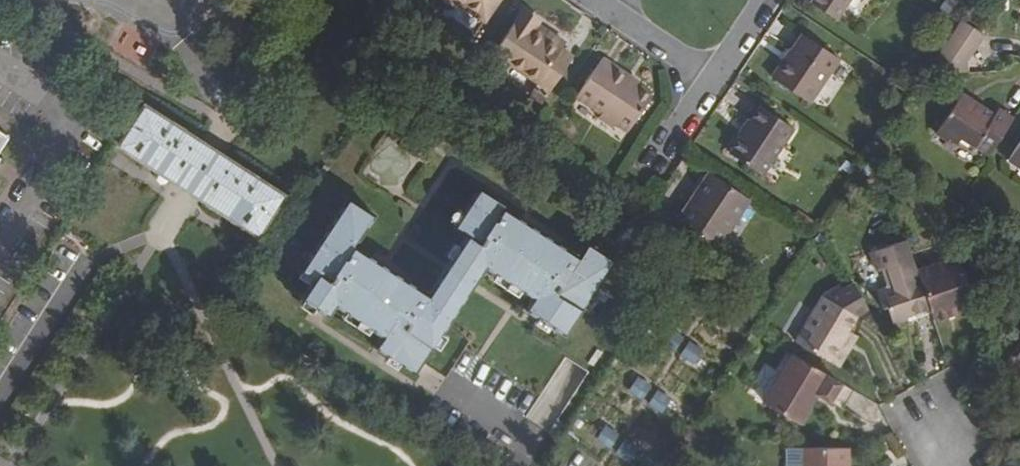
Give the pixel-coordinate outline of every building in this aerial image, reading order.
[(484,20),(485,21),(500,0),(455,0),(484,20)] [(812,5),(835,20),(848,0),(815,0),(812,5)] [(535,30),(539,24),(522,12),(495,52),(539,82),(535,87),(548,95),(573,57),(563,50),(567,43),(551,32),(547,38),(535,30)] [(924,79),(968,75),(967,63),(985,37),(962,22),(960,24),(924,79)] [(551,32),(539,24),(535,30),(547,38),(551,32)] [(129,32),(119,52),(147,66),(157,46),(129,32)] [(784,61),(772,78),(810,103),(839,59),(804,36),(786,62),(784,61)] [(651,96),(636,87),(626,79),(629,75),(602,57),(577,95),(602,112),(599,116),(612,126),(615,122),(628,130),(651,96)] [(626,79),(636,87),(639,82),(629,75),(626,79)] [(548,95),(535,87),(530,94),(542,103),(548,95)] [(989,156),(1014,119),(1000,110),(996,116),(964,94),(938,133),(950,142),(952,139),(972,153),(976,147),(989,156)] [(149,108),(123,148),(182,187),(258,237),(285,197),(207,146),(149,108)] [(753,121),(731,154),(762,176),(793,129),(762,108),(753,121)] [(8,138),(0,133),(0,151),(8,138)] [(394,185),(408,159),(382,145),(368,171),(394,185)] [(1011,159),(1019,165),(1019,146),(1011,159)] [(1019,171),(1019,165),(1011,159),(1008,163),(1019,171)] [(688,203),(675,224),(716,249),(747,201),(711,177),(692,206),(688,203)] [(553,296),(541,317),(567,334),(616,260),(590,243),(581,257),(508,208),(510,204),(483,187),(455,230),(468,238),(479,244),(477,248),(488,255),(483,263),(485,265),(535,297),(539,300),(544,291),(553,296)] [(470,289),(445,273),(429,297),(355,247),(375,217),(348,199),(302,270),(316,280),(318,281),(321,277),(331,283),(328,289),(339,296),(333,305),(335,306),(384,338),(385,339),(391,331),(402,338),(390,357),(415,373),(470,289)] [(988,268),(986,235),(972,235),(974,268),(988,268)] [(468,238),(445,273),(470,289),(485,265),(483,263),(488,255),(477,248),(479,244),(468,238)] [(917,314),(932,309),(920,275),(908,243),(873,255),(880,275),(889,272),(895,289),(878,294),(884,311),(889,309),(894,326),(908,321),(907,317),(917,314)] [(959,262),(920,275),(932,309),(937,325),(976,311),(959,262)] [(329,316),(335,306),(333,305),(339,296),(328,289),(331,283),(321,277),(318,281),(316,280),(303,298),(329,316)] [(528,309),(541,317),(553,296),(544,291),(539,300),(535,297),(528,309)] [(846,345),(852,334),(848,332),(856,317),(824,297),(797,344),(843,369),(854,350),(846,345)] [(919,321),(917,314),(907,317),(908,321),(910,324),(919,321)] [(377,348),(390,357),(402,338),(391,331),(385,339),(384,338),(377,348)] [(860,339),(852,334),(846,345),(854,350),(860,339)] [(695,365),(705,351),(688,340),(678,354),(695,365)] [(830,378),(831,377),(796,356),(767,405),(802,426),(816,402),(812,399),(816,393),(820,396),(833,403),(843,386),(830,378)] [(816,402),(820,396),(816,393),(812,399),(816,402)] [(610,448),(620,433),(605,423),(595,439),(610,448)] [(628,462),(639,446),(624,436),(613,452),(628,462)] [(806,450),(789,450),(789,465),(806,465),(806,450)] [(849,465),(852,465),(852,450),(806,450),(806,465),(849,465)]
